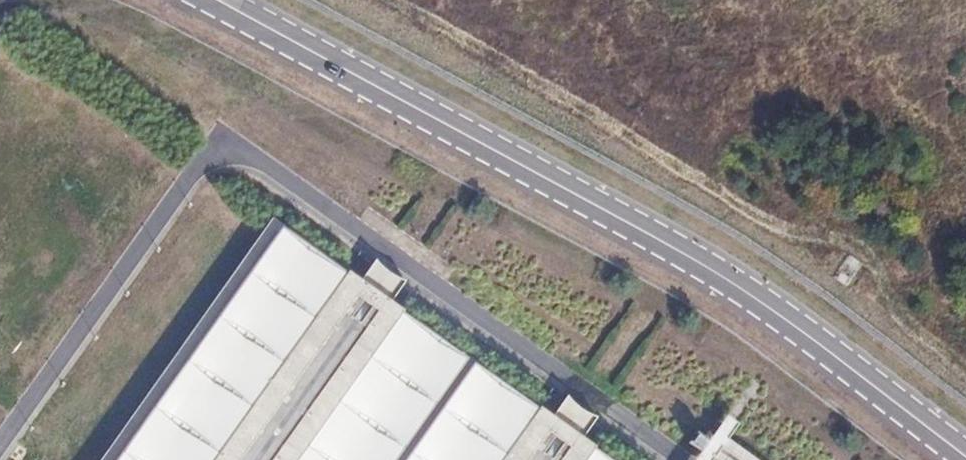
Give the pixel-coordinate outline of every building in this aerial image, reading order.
[(263,234),(102,459),(582,459),(263,234)]
